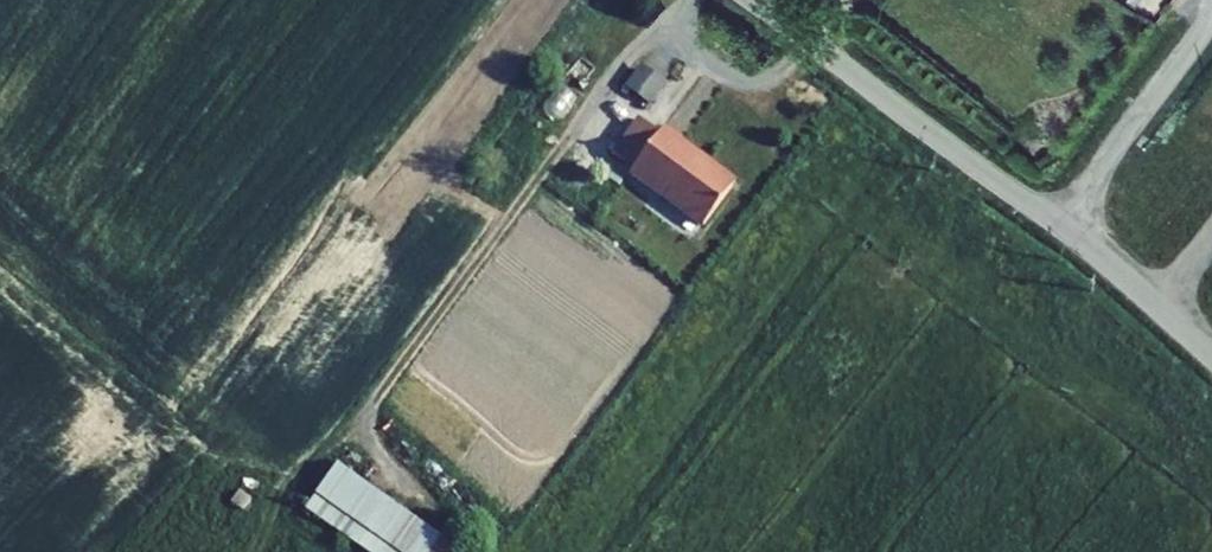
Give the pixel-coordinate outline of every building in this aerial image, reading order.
[(641,63),(626,86),(653,103),(668,80),(641,63)] [(666,166),(693,127),(679,117),(651,156),(666,166)] [(713,132),(697,121),(693,127),(666,166),(740,217),(768,178),(710,137),(713,132)] [(335,461),(305,507),(369,551),(463,551),(335,461)]
